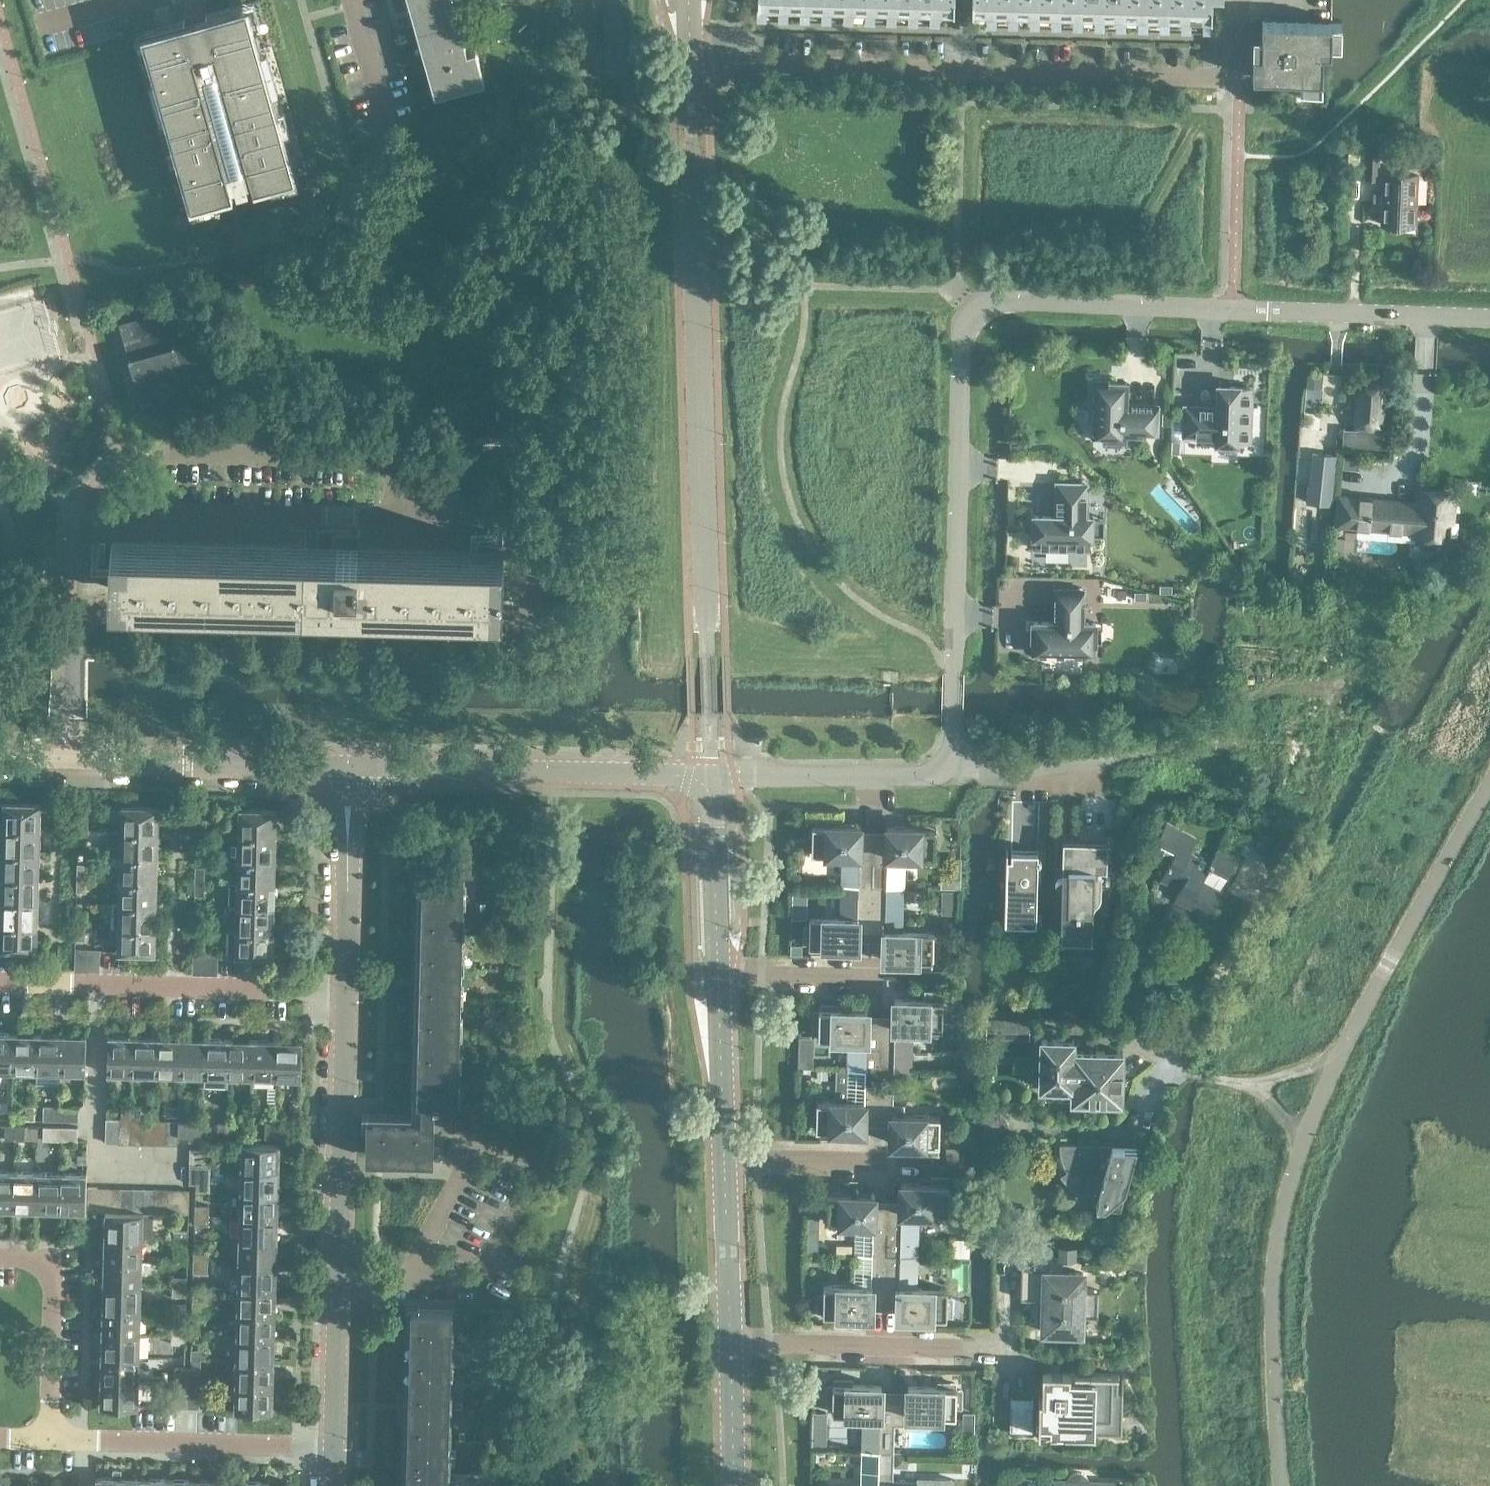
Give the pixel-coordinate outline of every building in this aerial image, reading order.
[(410,3),(414,2),(417,11),(412,13),(421,45),(426,43),(429,53),(424,54),(431,79),(433,79),(437,94),(485,80),(476,48),(468,51),(453,0),(409,0),(410,3)] [(781,0),(758,0),(758,18),(760,18),(766,18),(766,10),(780,10),(781,10),(781,0)] [(803,0),(781,0),(781,10),(780,10),(780,18),(782,18),(788,19),(788,10),(802,11),(803,0)] [(824,0),(803,0),(802,11),(802,19),(804,19),(809,19),(810,11),(823,11),(824,11),(824,0)] [(846,0),(824,0),(824,11),(823,11),(823,19),(825,19),(825,20),(831,20),(831,11),(845,12),(846,12),(846,0)] [(868,0),(846,0),(846,12),(845,12),(845,20),(847,20),(853,20),(853,12),(866,12),(867,12),(868,0)] [(889,0),(868,0),(867,12),(866,12),(866,20),(868,20),(868,21),(874,21),(874,12),(888,13),(889,13),(889,0)] [(911,0),(889,0),(889,13),(888,13),(888,21),(890,21),(896,21),(896,13),(910,13),(911,13),(911,0)] [(933,0),(911,0),(911,13),(910,13),(909,21),(911,21),(911,22),(917,22),(918,14),(931,14),(932,14),(933,0)] [(932,14),(931,14),(931,22),(933,22),(939,23),(939,14),(955,15),(955,0),(933,0),(932,14)] [(996,0),(973,0),(973,15),(988,15),(988,23),(994,24),(996,24),(996,16),(995,16),(996,0)] [(1017,0),(996,0),(995,16),(996,16),(1010,16),(1010,24),(1016,24),(1016,25),(1017,25),(1018,16),(1017,16),(1017,0)] [(1039,0),(1017,0),(1017,16),(1018,16),(1032,17),(1031,25),(1037,25),(1039,25),(1039,17),(1038,17),(1039,0)] [(1060,0),(1039,0),(1038,17),(1039,17),(1053,17),(1053,25),(1059,25),(1059,26),(1061,26),(1061,17),(1060,17),(1060,0)] [(1082,0),(1060,0),(1060,17),(1061,17),(1075,18),(1074,26),(1080,26),(1082,26),(1082,18),(1082,0)] [(1104,0),(1082,0),(1082,18),(1096,18),(1096,26),(1102,27),(1104,27),(1104,19),(1103,19),(1104,0)] [(1125,0),(1104,0),(1103,19),(1104,19),(1118,19),(1118,27),(1124,27),(1125,28),(1126,19),(1125,19),(1125,0)] [(1147,0),(1125,0),(1125,19),(1126,19),(1140,20),(1140,28),(1145,28),(1147,28),(1148,20),(1147,20),(1147,0)] [(1169,0),(1147,0),(1147,20),(1148,20),(1161,20),(1161,28),(1167,28),(1167,29),(1169,29),(1169,20),(1168,20),(1169,0)] [(1190,0),(1169,0),(1168,20),(1169,20),(1183,21),(1183,29),(1189,29),(1191,29),(1191,21),(1190,21),(1190,0)] [(1190,21),(1191,21),(1205,21),(1204,29),(1210,30),(1212,30),(1213,2),(1224,2),(1224,0),(1190,0),(1190,21)] [(249,186),(307,169),(260,1),(208,15),(207,12),(206,12),(211,28),(200,31),(189,34),(185,18),(184,19),(185,21),(178,23),(158,29),(133,36),(181,205),(238,189),(238,188),(249,185),(249,186)] [(1252,77),(1300,78),(1300,88),(1321,89),(1321,79),(1322,79),(1323,51),(1331,52),(1331,44),(1342,44),(1342,22),(1262,20),(1262,43),(1257,43),(1257,53),(1253,53),(1252,77)] [(1365,177),(1379,178),(1380,150),(1366,149),(1365,177)] [(1382,203),(1382,206),(1381,223),(1416,225),(1418,174),(1383,173),(1382,193),(1376,193),(1376,203),(1382,203)] [(203,299),(147,314),(121,322),(121,321),(120,322),(143,407),(145,406),(144,405),(225,382),(226,384),(227,383),(203,298),(202,298),(203,299)] [(1306,371),(1304,387),(1322,390),(1324,374),(1306,371)] [(1095,380),(1093,436),(1125,437),(1125,431),(1157,433),(1158,405),(1126,404),(1127,381),(1095,380)] [(1251,386),(1219,385),(1219,407),(1186,406),(1185,434),(1218,435),(1217,440),(1248,442),(1251,386)] [(1358,424),(1380,425),(1383,386),(1361,385),(1358,424)] [(1162,411),(1161,425),(1170,425),(1170,412),(1162,411)] [(1386,447),(1388,432),(1345,429),(1343,444),(1386,447)] [(1171,440),(1171,453),(1180,453),(1180,440),(1171,440)] [(1012,444),(1012,453),(1020,453),(1020,444),(1012,444)] [(1332,504),(1337,455),(1312,453),(1307,501),(1332,504)] [(1035,515),(1035,546),(1090,547),(1091,535),(1091,533),(1091,517),(1091,516),(1085,516),(1086,484),(1058,483),(1058,516),(1035,515)] [(1454,493),(1420,490),(1419,504),(1362,499),(1362,500),(1342,498),(1342,497),(1340,497),(1338,523),(1416,530),(1416,534),(1450,537),(1454,493)] [(111,588),(321,594),(503,599),(504,552),(359,548),(360,532),(358,532),(358,539),(322,538),(322,531),(321,531),(320,547),(112,541),(111,588)] [(1331,536),(1330,549),(1344,550),(1345,538),(1331,536)] [(1160,584),(1160,592),(1172,593),(1172,584),(1160,584)] [(1096,622),(1083,622),(1084,589),(1056,589),(1056,621),(1033,621),(1033,652),(1095,653),(1095,641),(1096,624),(1096,622)] [(1135,591),(1135,599),(1147,599),(1147,591),(1135,591)] [(40,828),(40,827),(40,805),(41,805),(41,803),(4,802),(0,802),(0,827),(40,828)] [(159,806),(122,805),(121,830),(158,831),(158,830),(158,808),(159,808),(159,806)] [(277,810),(240,809),(239,834),(276,834),(276,833),(276,812),(277,812),(277,810)] [(79,815),(79,829),(88,830),(89,816),(79,815)] [(197,819),(197,832),(206,833),(207,819),(197,819)] [(873,886),(874,835),(861,834),(861,826),(831,825),(829,823),(827,822),(824,822),(822,822),(820,822),(818,822),(816,823),(815,824),(812,824),(812,826),(812,827),(811,829),(810,830),(810,831),(809,833),(809,835),(809,838),(810,839),(811,841),(812,843),(812,852),(842,853),(841,885),(873,886)] [(1211,862),(1190,851),(1197,837),(1166,822),(1159,837),(1158,837),(1157,840),(1158,840),(1151,854),(1169,863),(1161,879),(1180,889),(1175,899),(1209,916),(1223,889),(1217,886),(1220,880),(1224,882),(1237,857),(1218,847),(1211,862)] [(887,835),(874,835),(873,886),(905,887),(906,855),(936,856),(936,846),(937,844),(938,842),(939,840),(939,838),(939,836),(938,834),(938,833),(937,831),(936,830),(936,828),(934,828),(932,826),(930,825),(929,825),(927,825),(924,825),(922,825),(920,826),(918,827),(888,826),(887,835)] [(40,828),(0,827),(0,828),(3,828),(3,851),(40,852),(40,851),(39,851),(40,829),(40,828)] [(88,844),(88,830),(79,829),(78,843),(88,844)] [(158,832),(158,831),(121,830),(121,854),(158,855),(158,854),(157,854),(158,832)] [(206,847),(206,833),(197,832),(196,846),(206,847)] [(276,836),(276,834),(239,834),(239,857),(275,859),(275,857),(276,836)] [(1063,839),(1062,867),(1064,867),(1063,878),(1062,878),(1061,878),(1060,879),(1058,880),(1057,881),(1056,883),(1056,884),(1056,886),(1056,887),(1057,889),(1058,890),(1059,891),(1060,891),(1061,892),(1063,892),(1062,923),(1061,923),(1061,930),(1063,930),(1063,938),(1060,938),(1060,939),(1093,940),(1094,908),(1094,907),(1094,906),(1094,905),(1095,904),(1096,902),(1097,902),(1098,900),(1099,899),(1100,897),(1101,895),(1101,894),(1102,892),(1102,872),(1100,872),(1094,872),(1094,868),(1105,868),(1105,869),(1107,869),(1108,840),(1063,839)] [(1007,856),(1003,856),(1002,858),(1000,862),(999,865),(999,868),(998,870),(998,873),(998,877),(998,883),(998,888),(999,892),(999,897),(1000,901),(1001,907),(1002,911),(1004,918),(1005,921),(1005,922),(1037,923),(1039,850),(1011,849),(1011,856),(1008,856),(1008,849),(1007,849),(1007,856)] [(40,853),(40,852),(3,851),(2,875),(39,876),(39,875),(38,875),(39,853),(40,853)] [(157,856),(158,855),(121,854),(120,878),(157,879),(157,878),(156,878),(157,856)] [(275,860),(275,859),(239,857),(238,882),(275,882),(275,881),(274,881),(275,860)] [(412,1111),(362,1110),(362,1123),(367,1123),(366,1156),(434,1158),(435,1118),(453,1119),(453,1103),(458,1103),(458,1099),(459,1099),(459,1098),(461,1098),(462,1081),(459,1081),(460,1065),(462,1065),(463,1048),(460,1048),(461,1032),(463,1032),(464,1016),(461,1015),(462,999),(464,999),(465,983),(462,982),(463,966),(465,966),(466,950),(463,949),(464,933),(466,933),(467,916),(464,916),(465,900),(467,900),(468,883),(464,883),(465,869),(465,868),(431,867),(431,862),(419,861),(412,1111)] [(78,863),(77,877),(87,878),(87,864),(78,863)] [(196,866),(195,881),(205,881),(205,867),(196,866)] [(2,875),(0,875),(0,899),(38,900),(38,899),(38,877),(39,877),(39,876),(2,875)] [(87,892),(87,878),(77,877),(77,891),(87,892)] [(157,880),(157,879),(120,878),(119,902),(156,903),(156,902),(156,880),(157,880)] [(205,895),(205,881),(195,881),(195,894),(205,895)] [(275,884),(275,882),(238,882),(237,906),(274,907),(274,905),(274,884),(275,884)] [(858,937),(871,937),(873,886),(841,885),(840,917),(810,916),(810,925),(805,925),(804,942),(809,942),(809,944),(811,944),(811,949),(828,950),(828,945),(858,945),(858,937)] [(904,931),(905,887),(873,886),(871,937),(885,937),(884,958),(914,959),(914,968),(913,968),(913,969),(932,970),(934,931),(904,931)] [(941,890),(941,900),(958,900),(958,890),(941,890)] [(38,900),(0,899),(0,923),(38,924),(38,923),(37,923),(38,901),(38,900)] [(156,904),(156,903),(119,902),(119,903),(110,903),(110,916),(112,916),(111,926),(156,927),(156,926),(155,926),(156,904)] [(274,908),(274,907),(237,906),(237,930),(273,930),(274,929),(273,929),(274,908)] [(77,911),(76,925),(86,926),(86,912),(77,911)] [(194,914),(194,928),(204,928),(204,915),(194,914)] [(38,924),(0,923),(0,948),(37,949),(37,947),(37,925),(38,925),(38,924)] [(85,940),(86,926),(76,925),(76,939),(85,940)] [(156,928),(156,927),(111,926),(111,927),(119,927),(118,952),(155,953),(155,950),(154,950),(155,928),(156,928)] [(203,943),(204,928),(194,928),(194,942),(203,943)] [(273,932),(273,930),(237,930),(231,929),(230,954),(258,955),(258,959),(270,960),(270,956),(273,956),(273,954),(272,954),(273,932)] [(87,971),(88,949),(76,948),(75,970),(77,970),(86,970),(86,971),(87,971)] [(100,949),(88,949),(87,971),(89,971),(89,970),(98,970),(98,971),(100,971),(100,949)] [(205,974),(206,952),(193,952),(193,973),(195,974),(195,973),(204,973),(204,974),(205,974)] [(218,952),(206,952),(205,974),(207,974),(207,973),(216,973),(216,974),(218,974),(218,952)] [(944,972),(944,978),(958,978),(959,969),(948,968),(944,972)] [(894,1019),(881,1019),(880,1049),(879,1070),(879,1071),(880,1071),(912,1072),(913,1027),(943,1028),(944,990),(925,989),(924,991),(925,991),(925,999),(895,999),(894,1019)] [(880,1049),(881,1019),(868,1019),(868,1010),(838,1009),(838,1004),(821,1004),(821,1009),(819,1009),(819,1010),(814,1010),(814,1027),(819,1027),(819,1037),(848,1038),(848,1069),(879,1070),(880,1049)] [(1030,1041),(1031,1022),(988,1019),(987,1038),(1030,1041)] [(14,1033),(0,1032),(0,1070),(13,1070),(14,1033)] [(37,1071),(38,1033),(14,1033),(13,1070),(37,1071)] [(62,1072),(63,1034),(38,1033),(37,1071),(62,1072)] [(86,1035),(63,1034),(62,1072),(85,1072),(85,1073),(86,1073),(87,1034),(86,1034),(86,1035)] [(133,1073),(134,1036),(110,1035),(109,1035),(108,1073),(133,1073)] [(156,1074),(157,1037),(134,1036),(133,1073),(156,1074)] [(813,1068),(814,1037),(799,1036),(798,1067),(813,1068)] [(180,1075),(181,1037),(157,1037),(156,1074),(180,1075)] [(204,1075),(206,1038),(181,1037),(180,1075),(204,1075)] [(228,1076),(229,1038),(206,1038),(204,1075),(228,1076)] [(252,1077),(253,1039),(229,1038),(228,1076),(252,1077)] [(1074,1087),(1074,1099),(1123,1100),(1124,1051),(1075,1050),(1075,1039),(1043,1038),(1042,1087),(1074,1087)] [(276,1077),(277,1040),(253,1039),(252,1077),(276,1077)] [(302,1040),(277,1040),(276,1077),(301,1078),(302,1078),(303,1040),(302,1040)] [(878,1122),(879,1091),(880,1071),(879,1071),(879,1070),(848,1069),(847,1101),(817,1100),(817,1110),(816,1111),(815,1112),(814,1114),(814,1115),(814,1118),(814,1119),(814,1121),(814,1122),(815,1124),(815,1125),(816,1126),(816,1129),(818,1129),(820,1130),(821,1130),(822,1131),(824,1132),(828,1132),(830,1131),(832,1130),(834,1129),(865,1130),(865,1121),(878,1122)] [(940,1116),(911,1115),(893,1115),(893,1092),(879,1091),(878,1122),(892,1122),(891,1143),(921,1143),(921,1152),(920,1152),(920,1153),(939,1154),(940,1116)] [(465,1129),(465,1104),(458,1103),(453,1103),(453,1119),(452,1130),(454,1130),(454,1128),(463,1128),(463,1129),(465,1129)] [(477,1129),(477,1104),(465,1104),(465,1129),(466,1129),(466,1128),(475,1128),(475,1129),(477,1129)] [(488,1130),(489,1104),(477,1104),(477,1129),(478,1129),(478,1128),(487,1129),(487,1130),(488,1130)] [(500,1130),(501,1105),(489,1104),(488,1130),(490,1130),(490,1129),(499,1129),(499,1130),(500,1130)] [(26,1105),(25,1119),(36,1120),(36,1105),(26,1105)] [(512,1130),(513,1105),(501,1105),(500,1130),(502,1130),(502,1129),(511,1129),(511,1130),(512,1130)] [(54,1120),(55,1106),(44,1106),(44,1120),(54,1120)] [(78,1110),(78,1106),(55,1106),(54,1120),(78,1121),(78,1120),(77,1120),(77,1109),(78,1110)] [(131,1119),(132,1106),(121,1106),(121,1119),(131,1119)] [(140,1106),(132,1106),(131,1119),(140,1119),(140,1106)] [(178,1116),(179,1106),(166,1106),(166,1116),(178,1116)] [(193,1106),(179,1106),(178,1116),(193,1117),(193,1106)] [(118,1143),(119,1119),(106,1118),(106,1142),(107,1142),(117,1143),(118,1143)] [(130,1143),(131,1119),(121,1119),(119,1119),(118,1143),(119,1143),(129,1143),(130,1143)] [(142,1144),(143,1119),(140,1119),(131,1119),(130,1143),(131,1143),(141,1143),(142,1144)] [(154,1144),(154,1120),(143,1119),(142,1144),(143,1144),(143,1143),(153,1144),(154,1144)] [(165,1144),(166,1120),(154,1120),(154,1144),(155,1144),(165,1144)] [(178,1135),(178,1121),(166,1120),(165,1144),(166,1144),(177,1144),(177,1145),(178,1145),(178,1135)] [(202,1121),(178,1121),(178,1135),(201,1136),(202,1121)] [(226,1138),(226,1123),(217,1123),(217,1138),(226,1138)] [(236,1123),(226,1123),(226,1138),(236,1138),(236,1123)] [(274,1138),(274,1124),(265,1124),(265,1138),(274,1138)] [(284,1124),(274,1124),(274,1138),(284,1138),(284,1124)] [(15,1140),(15,1126),(6,1125),(5,1140),(15,1140)] [(25,1126),(15,1126),(15,1140),(24,1140),(25,1126)] [(54,1141),(54,1127),(44,1126),(43,1141),(54,1141)] [(77,1127),(54,1127),(54,1141),(77,1142),(77,1139),(76,1139),(77,1129),(77,1127)] [(1121,1205),(1137,1145),(1060,1142),(1060,1146),(1061,1153),(1062,1160),(1067,1169),(1060,1175),(1063,1178),(1066,1182),(1069,1185),(1073,1188),(1081,1193),(1082,1194),(1088,1196),(1091,1197),(1094,1197),(1093,1201),(1121,1205)] [(242,1144),(242,1167),(279,1168),(280,1145),(280,1144),(242,1143),(242,1144)] [(189,1148),(189,1166),(210,1166),(211,1149),(189,1148)] [(209,1184),(210,1167),(210,1166),(189,1166),(189,1167),(190,1167),(190,1182),(189,1182),(189,1184),(196,1184),(196,1191),(209,1191),(209,1184)] [(279,1192),(279,1168),(242,1167),(241,1191),(279,1192)] [(14,1171),(0,1171),(0,1208),(13,1209),(14,1171)] [(37,1209),(38,1172),(14,1171),(13,1209),(37,1209)] [(62,1210),(63,1173),(38,1172),(37,1209),(62,1210)] [(86,1211),(87,1187),(87,1173),(86,1173),(63,1173),(62,1210),(85,1211),(86,1211)] [(901,1204),(888,1203),(887,1234),(888,1234),(902,1234),(902,1222),(914,1222),(914,1211),(950,1212),(951,1174),(932,1174),(932,1175),(932,1184),(902,1183),(901,1204)] [(97,1211),(98,1187),(88,1187),(87,1187),(86,1211),(97,1211)] [(109,1211),(109,1188),(99,1187),(98,1187),(97,1211),(105,1211),(109,1211)] [(120,1212),(121,1188),(110,1188),(111,1188),(109,1188),(109,1211),(120,1212)] [(132,1212),(132,1188),(122,1188),(121,1188),(120,1212),(132,1212)] [(143,1212),(144,1189),(143,1189),(133,1189),(133,1188),(132,1188),(132,1212),(143,1212)] [(155,1212),(155,1189),(154,1189),(144,1189),(143,1212),(154,1212),(155,1212)] [(166,1213),(166,1189),(166,1190),(156,1189),(155,1189),(155,1212),(166,1213)] [(178,1213),(178,1190),(177,1190),(167,1190),(167,1189),(166,1189),(166,1213),(178,1213)] [(189,1190),(178,1190),(178,1213),(189,1213),(189,1190)] [(887,1234),(888,1203),(875,1203),(875,1194),(845,1194),(843,1192),(841,1191),(838,1191),(836,1190),(834,1191),(832,1191),(830,1192),(829,1193),(826,1193),(826,1195),(826,1196),(825,1198),(824,1199),(824,1200),(823,1202),(823,1204),(823,1206),(824,1208),(824,1209),(825,1210),(826,1211),(826,1221),(856,1222),(855,1254),(887,1255),(887,1254),(888,1234),(887,1234)] [(278,1216),(279,1192),(241,1191),(240,1215),(278,1216)] [(210,1206),(196,1206),(196,1214),(209,1214),(210,1206)] [(120,1212),(109,1211),(105,1211),(105,1212),(106,1212),(105,1236),(143,1237),(153,1237),(154,1212),(143,1212),(132,1212),(120,1212)] [(808,1211),(807,1229),(818,1229),(819,1211),(808,1211)] [(209,1225),(209,1214),(196,1214),(195,1225),(209,1225)] [(277,1241),(278,1216),(240,1215),(240,1239),(277,1241)] [(188,1238),(189,1229),(174,1229),(174,1238),(188,1238)] [(142,1261),(143,1237),(105,1236),(104,1260),(142,1261)] [(188,1249),(188,1238),(174,1238),(174,1248),(188,1249)] [(950,1238),(949,1256),(970,1256),(970,1239),(950,1238)] [(277,1265),(277,1241),(240,1239),(239,1264),(277,1265)] [(1059,1259),(1074,1259),(1074,1248),(1060,1248),(1059,1259)] [(195,1254),(194,1262),(208,1263),(209,1255),(195,1254)] [(872,1306),(885,1306),(887,1255),(855,1254),(854,1286),(824,1285),(824,1294),(819,1294),(818,1311),(823,1311),(823,1313),(825,1313),(825,1318),(842,1318),(842,1313),(872,1314),(872,1306)] [(919,1255),(887,1254),(887,1255),(885,1306),(899,1306),(898,1315),(928,1316),(928,1321),(945,1321),(945,1316),(947,1316),(947,1315),(952,1315),(952,1298),(947,1298),(948,1288),(918,1287),(919,1255)] [(142,1285),(142,1261),(104,1260),(104,1284),(142,1285)] [(208,1274),(208,1263),(194,1262),(194,1273),(208,1274)] [(276,1289),(277,1265),(239,1264),(239,1279),(232,1278),(232,1286),(238,1286),(238,1288),(276,1289)] [(1044,1331),(1082,1332),(1082,1316),(1098,1316),(1099,1290),(1083,1289),(1083,1272),(1048,1271),(1048,1267),(1022,1266),(1021,1290),(1045,1291),(1044,1331)] [(187,1278),(173,1278),(173,1286),(187,1286),(187,1278)] [(141,1309),(142,1285),(104,1284),(103,1308),(141,1309)] [(187,1297),(187,1286),(173,1286),(173,1297),(187,1297)] [(275,1313),(276,1289),(238,1288),(238,1312),(275,1313)] [(452,1423),(449,1423),(450,1406),(452,1406),(453,1390),(450,1389),(451,1373),(453,1373),(454,1357),(451,1356),(452,1340),(454,1340),(455,1323),(452,1323),(453,1308),(453,1307),(419,1306),(419,1301),(407,1301),(402,1485),(447,1485),(448,1472),(450,1472),(451,1455),(448,1455),(449,1439),(451,1439),(452,1423)] [(193,1302),(193,1311),(207,1311),(208,1302),(193,1302)] [(140,1333),(141,1309),(103,1308),(103,1332),(140,1333)] [(207,1321),(207,1311),(193,1311),(193,1320),(207,1321)] [(275,1337),(275,1313),(238,1312),(237,1336),(275,1337)] [(500,1312),(491,1312),(491,1323),(500,1323),(500,1312)] [(186,1325),(185,1325),(172,1325),(172,1334),(186,1335),(186,1325)] [(140,1358),(140,1333),(103,1332),(102,1357),(140,1358)] [(186,1344),(186,1335),(172,1334),(172,1344),(186,1344)] [(274,1361),(275,1337),(237,1336),(236,1360),(274,1361)] [(192,1349),(192,1360),(206,1360),(206,1350),(192,1349)] [(139,1382),(140,1358),(102,1357),(101,1381),(139,1382)] [(273,1386),(274,1361),(236,1360),(236,1385),(273,1386)] [(188,1379),(189,1368),(175,1368),(175,1379),(188,1379)] [(201,1369),(189,1368),(188,1379),(200,1380),(201,1369)] [(1042,1397),(1039,1397),(1038,1431),(1122,1433),(1124,1375),(1122,1375),(1122,1377),(1118,1377),(1118,1375),(1119,1373),(1043,1371),(1042,1397)] [(188,1408),(188,1379),(175,1379),(174,1407),(188,1408)] [(200,1408),(200,1380),(188,1379),(188,1408),(200,1408)] [(894,1425),(895,1394),(881,1394),(882,1385),(852,1384),(852,1380),(835,1379),(835,1384),(833,1384),(833,1386),(828,1386),(828,1403),(833,1403),(832,1412),(863,1413),(861,1451),(894,1452),(894,1425)] [(138,1405),(139,1382),(101,1381),(101,1404),(100,1404),(100,1405),(139,1406),(139,1405),(138,1405)] [(908,1395),(895,1394),(894,1425),(920,1425),(920,1415),(956,1416),(956,1406),(961,1406),(962,1389),(957,1389),(957,1387),(955,1387),(955,1383),(938,1382),(938,1387),(908,1386),(908,1395)] [(273,1409),(273,1386),(236,1385),(235,1408),(235,1409),(273,1410),(273,1409)] [(1012,1402),(1012,1397),(1011,1397),(1011,1405),(1010,1422),(1011,1422),(1010,1430),(1033,1430),(1033,1423),(1034,1405),(1033,1405),(1033,1397),(1032,1397),(1032,1402),(1012,1402)] [(963,1411),(962,1433),(975,1433),(976,1411),(963,1411)] [(892,1479),(893,1479),(894,1452),(861,1451),(860,1485),(892,1485),(892,1479)] [(893,1467),(910,1468),(911,1452),(894,1452),(894,1453),(893,1467)] [(112,1470),(112,1477),(98,1477),(97,1477),(97,1485),(121,1485),(121,1478),(121,1470),(112,1470)] [(145,1478),(121,1478),(121,1485),(145,1485),(145,1478)]
